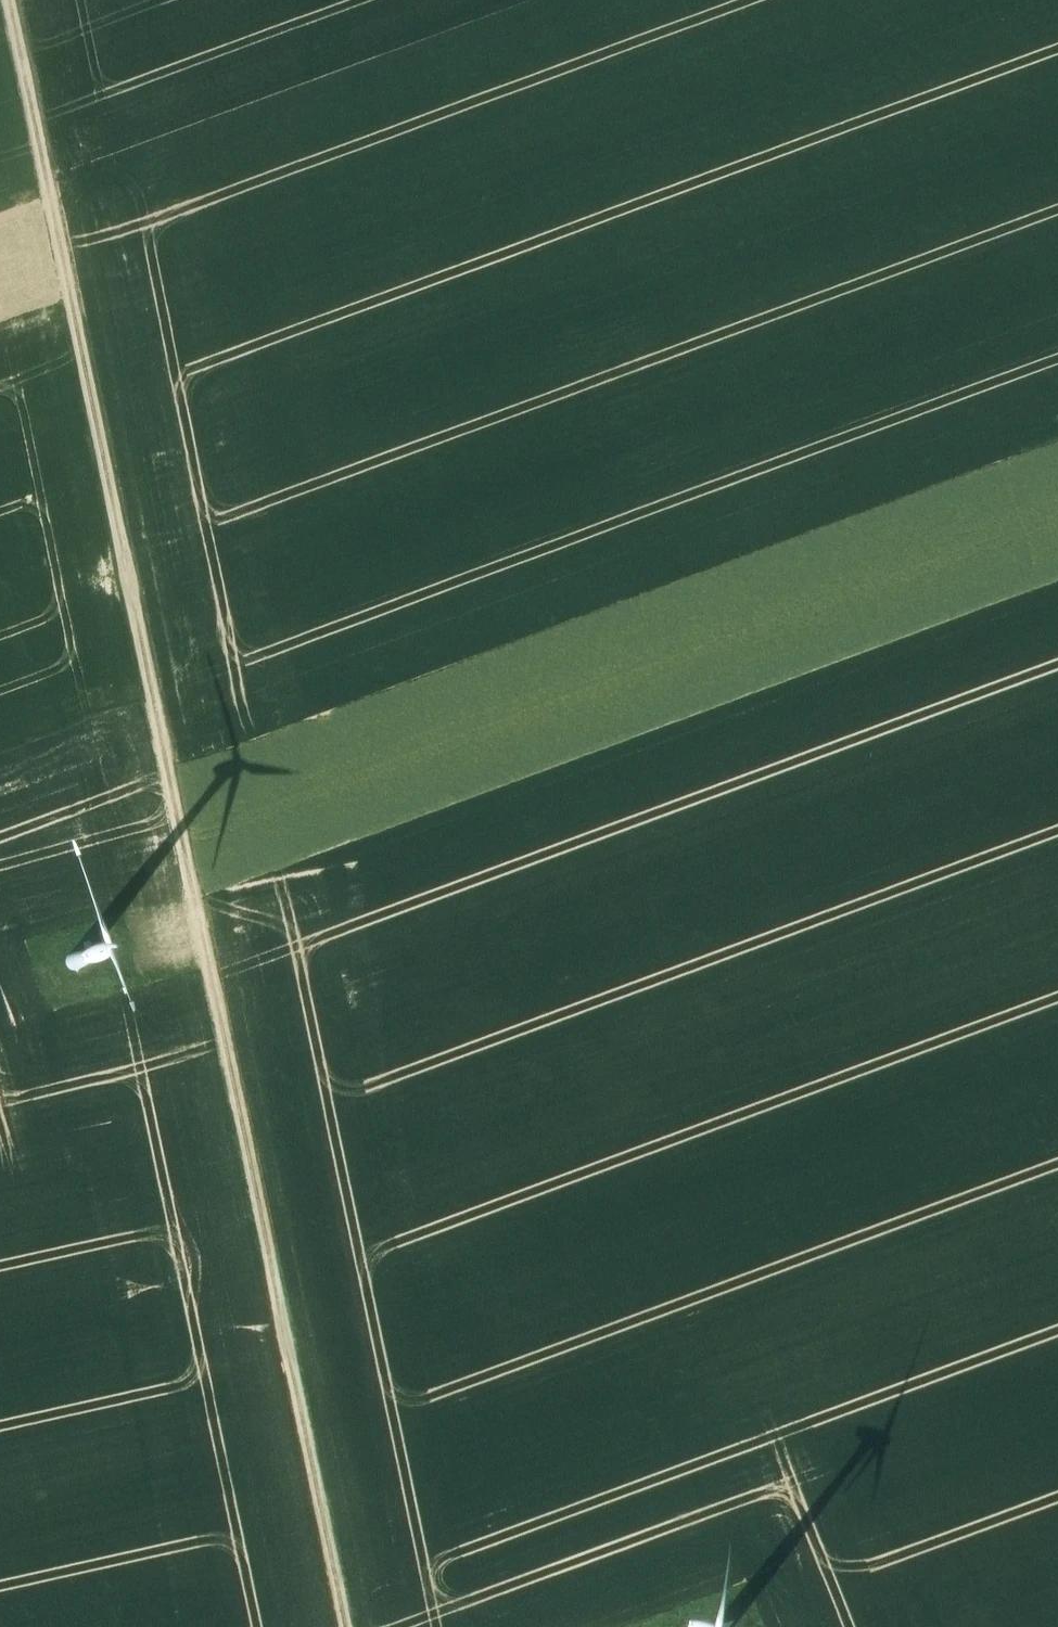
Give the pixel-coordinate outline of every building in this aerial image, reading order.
[(89,941),(83,943),(87,958),(93,956),(89,941)]
